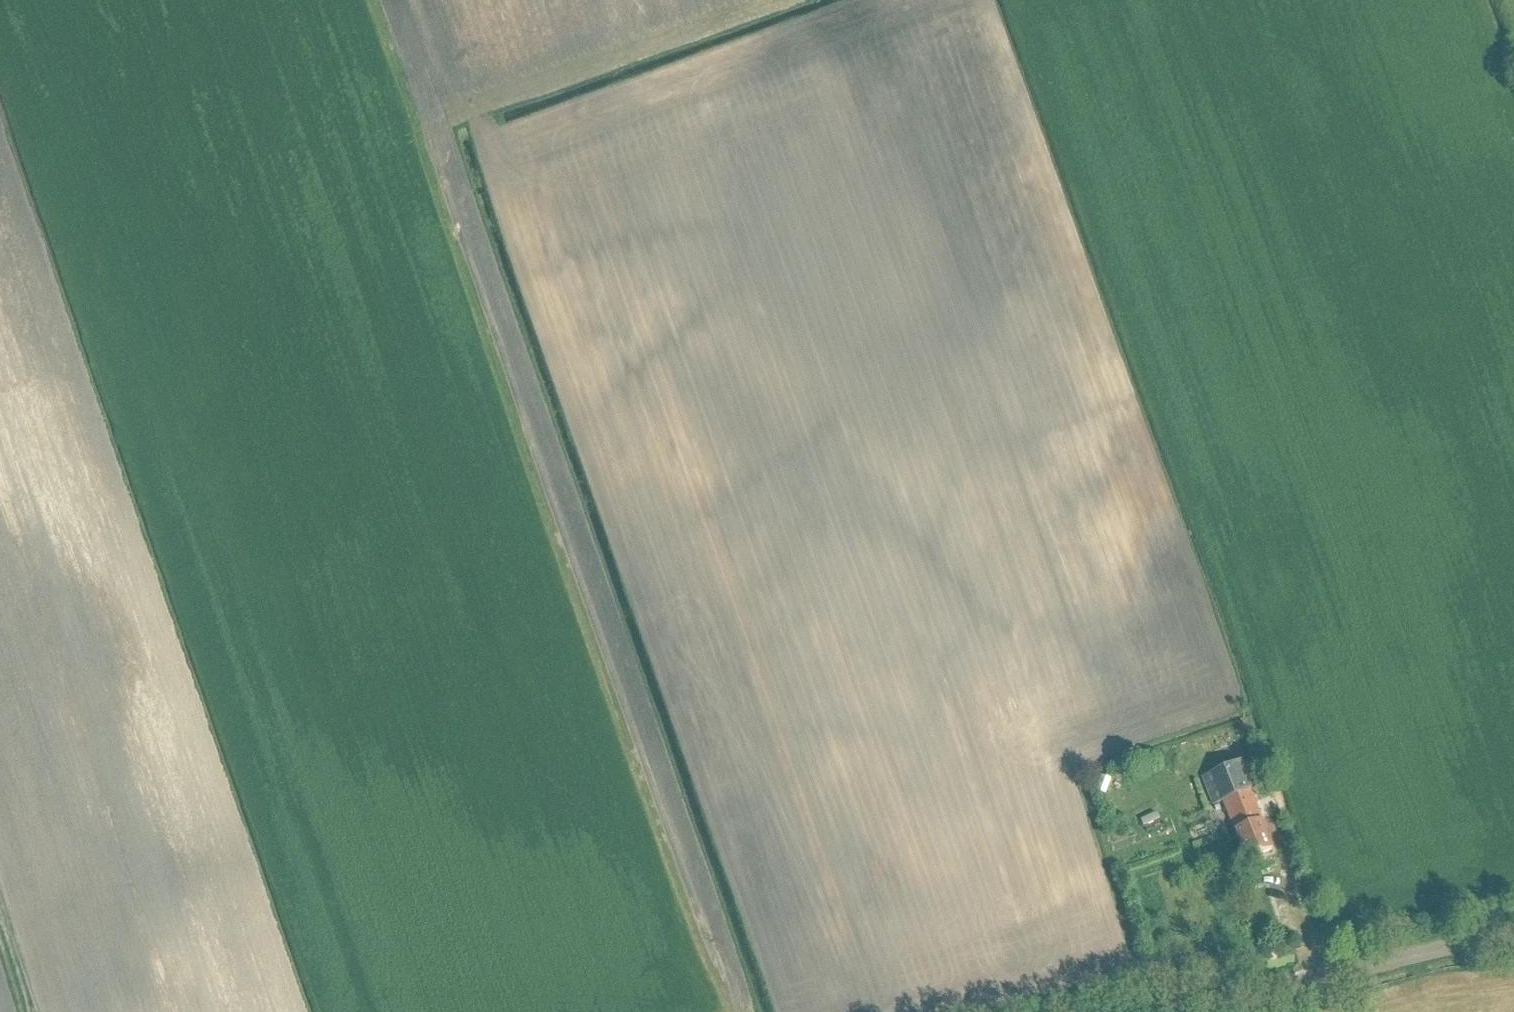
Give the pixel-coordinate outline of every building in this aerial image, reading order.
[(1246,861),(1272,852),(1241,767),(1203,780),(1214,808),(1224,804),(1246,861)]
